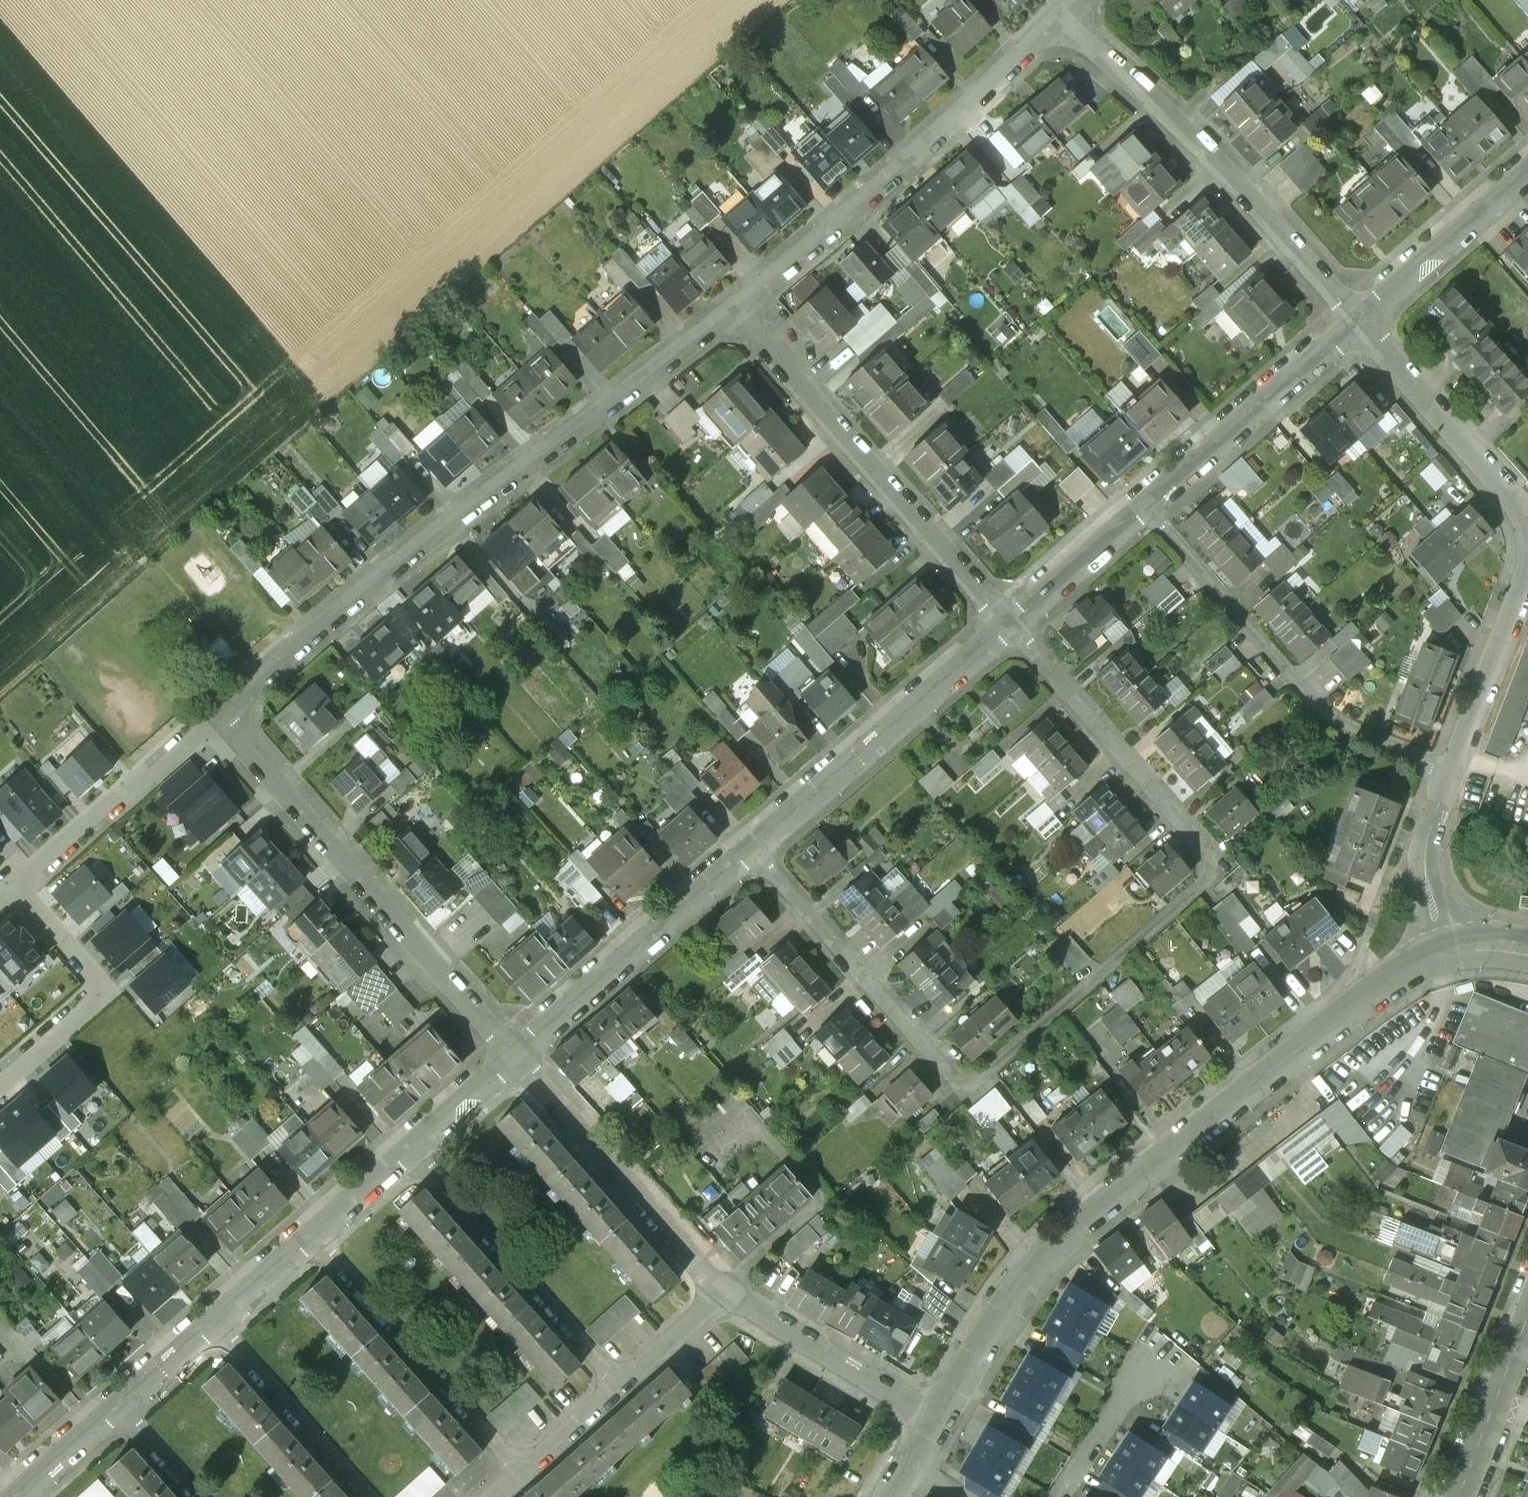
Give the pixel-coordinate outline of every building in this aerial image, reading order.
[(947,5),(951,10),(935,24),(962,55),(992,29),(967,0),(952,0),(947,5)] [(1009,13),(1024,0),(998,0),(1009,13)] [(1168,14),(1184,0),(1157,0),(1168,14)] [(925,33),(907,14),(897,22),(915,42),(925,33)] [(1179,39),(1164,21),(1155,29),(1170,47),(1179,39)] [(1266,48),(1250,62),(1261,74),(1277,60),(1266,48)] [(924,49),(897,73),(897,74),(922,102),(949,79),(924,49)] [(1521,59),(1507,71),(1507,72),(1493,84),(1525,120),(1527,117),(1527,68),(1522,60),(1521,59)] [(1481,87),(1463,66),(1452,74),(1471,96),(1481,87)] [(866,89),(847,68),(837,78),(855,99),(866,89)] [(1223,69),(1203,87),(1211,96),(1231,78),(1223,69)] [(897,74),(874,94),(899,123),(922,102),(897,74)] [(834,75),(824,84),(844,108),(855,99),(837,78),(834,75)] [(1059,80),(1029,107),(1029,108),(1049,131),(1080,104),(1059,80)] [(1250,81),(1219,108),(1241,134),(1242,133),(1276,103),(1265,90),(1260,93),(1250,81)] [(1476,99),(1449,123),(1479,158),(1506,135),(1476,99)] [(1276,103),(1242,133),(1263,157),(1292,133),(1283,123),(1289,118),(1276,103)] [(1049,131),(1029,108),(1010,125),(1008,124),(999,132),(1023,160),(1035,150),(1036,151),(1054,136),(1049,131)] [(1320,109),(1303,123),(1313,134),(1329,120),(1320,109)] [(853,114),(842,125),(838,121),(823,135),(851,167),(879,143),(853,114)] [(1414,138),(1396,117),(1387,125),(1402,142),(1405,146),(1414,138)] [(1387,125),(1382,119),(1371,129),(1391,152),(1402,142),(1387,125)] [(1479,158),(1449,123),(1421,146),(1452,182),(1479,158)] [(787,146),(773,129),(762,138),(766,142),(777,155),(787,146)] [(823,135),(820,131),(793,154),(824,190),(851,167),(823,135)] [(1099,162),(1090,170),(1114,197),(1121,190),(1156,160),(1157,159),(1134,132),(1099,162)] [(777,155),(766,142),(756,151),(774,171),(783,162),(777,155)] [(1324,173),(1300,145),(1278,165),(1301,193),(1324,173)] [(996,187),(967,153),(941,176),(967,207),(980,196),(982,199),(996,187)] [(1091,153),(1070,171),(1079,180),(1090,170),(1099,162),(1091,153)] [(1428,193),(1396,156),(1371,179),(1372,180),(1402,215),(1428,193)] [(1156,160),(1121,190),(1145,217),(1180,187),(1156,160)] [(778,175),(752,198),(778,229),(779,230),(806,207),(778,175)] [(941,176),(911,203),(937,233),(967,207),(941,176)] [(1372,180),(1335,214),(1364,248),(1402,215),(1372,180)] [(1040,218),(1012,185),(1000,195),(1029,228),(1040,218)] [(721,213),(703,192),(691,202),(694,205),(709,223),(721,213)] [(752,198),(725,222),(752,252),(778,229),(752,198)] [(1167,230),(1151,244),(1152,245),(1162,256),(1169,250),(1182,265),(1199,250),(1225,227),(1202,200),(1167,230)] [(911,203),(899,214),(898,213),(891,219),(892,220),(884,227),(913,260),(940,236),(937,233),(911,203)] [(709,223),(694,205),(685,213),(700,231),(709,223)] [(1159,221),(1131,245),(1140,255),(1152,245),(1151,244),(1167,230),(1159,221)] [(1225,227),(1199,250),(1222,278),(1249,255),(1225,227)] [(731,266),(705,236),(702,238),(695,231),(683,242),(689,249),(678,259),(703,288),(731,266)] [(1504,252),(1527,279),(1527,232),(1504,252)] [(871,245),(864,251),(861,247),(841,264),(869,297),(895,275),(871,245)] [(676,257),(648,279),(676,311),(703,288),(678,259),(676,257)] [(631,279),(613,258),(603,267),(621,288),(631,279)] [(912,277),(898,289),(914,307),(928,295),(912,277)] [(1292,313),(1260,277),(1225,307),(1226,308),(1221,313),(1214,319),(1228,334),(1239,335),(1244,331),(1256,344),(1292,313)] [(1491,326),(1453,286),(1434,303),(1447,316),(1434,328),(1459,355),(1485,331),(1491,326)] [(1210,287),(1193,301),(1202,311),(1212,303),(1219,297),(1210,287)] [(838,306),(824,289),(793,316),(825,353),(837,342),(838,343),(843,339),(842,338),(844,337),(852,330),(834,310),(838,306)] [(898,289),(881,303),(897,322),(914,307),(898,289)] [(626,292),(599,315),(601,317),(627,347),(653,324),(626,292)] [(879,338),(860,355),(867,363),(880,352),(881,353),(936,305),(928,295),(914,307),(897,322),(879,338)] [(881,303),(863,320),(879,338),(897,322),(881,303)] [(1202,311),(1190,321),(1199,332),(1214,319),(1221,313),(1212,303),(1202,311)] [(571,335),(551,312),(540,321),(555,338),(561,344),(571,335)] [(540,321),(534,314),(525,322),(546,346),(555,338),(540,321)] [(627,347),(601,317),(573,341),(599,371),(627,347)] [(879,338),(863,320),(852,330),(844,337),(860,355),(879,338)] [(1459,355),(1453,361),(1478,388),(1510,358),(1485,331),(1459,355)] [(1146,339),(1129,354),(1143,370),(1160,356),(1146,339)] [(577,382),(551,352),(525,375),(550,405),(577,382)] [(867,363),(868,364),(843,386),(866,413),(903,380),(904,380),(881,353),(880,352),(867,363)] [(1478,388),(1503,415),(1527,392),(1527,378),(1510,358),(1478,388)] [(968,368),(942,393),(952,404),(978,378),(968,368)] [(494,393),(475,371),(465,380),(479,396),(484,401),(494,393)] [(525,375),(498,399),(524,429),(551,405),(550,405),(525,375)] [(773,415),(739,376),(705,406),(726,430),(721,435),(733,449),(743,441),(773,415)] [(465,380),(464,378),(455,387),(470,404),(479,396),(465,380)] [(903,380),(866,413),(890,439),(935,399),(924,386),(915,394),(903,380)] [(1136,403),(1132,398),(1118,410),(1118,411),(1150,447),(1188,414),(1160,383),(1136,403)] [(1352,386),(1328,408),(1353,437),(1355,439),(1379,417),(1352,386)] [(1328,408),(1299,433),(1327,464),(1342,450),(1340,448),(1353,437),(1328,408)] [(476,409),(448,433),(473,462),(501,438),(476,409)] [(1118,411),(1104,424),(1107,428),(1080,452),(1108,484),(1150,447),(1118,411)] [(773,415),(743,441),(762,463),(758,467),(770,481),(804,451),(773,415)] [(413,447),(394,425),(384,433),(403,455),(413,447)] [(942,427),(906,458),(929,485),(960,458),(965,454),(942,427)] [(403,455),(384,433),(374,442),(393,464),(403,455)] [(473,462),(448,433),(421,457),(446,485),(473,462)] [(633,465),(615,444),(588,467),(618,502),(644,480),(645,478),(633,465)] [(660,478),(642,457),(633,465),(645,478),(644,480),(650,487),(660,478)] [(960,458),(929,485),(950,509),(981,482),(960,458)] [(1003,461),(986,476),(997,490),(1015,474),(1003,461)] [(1079,502),(1099,484),(1082,465),(1062,483),(1079,502)] [(588,467),(587,466),(560,489),(596,531),(623,507),(588,467)] [(399,467),(371,491),(398,521),(425,497),(399,467)] [(1244,484),(1229,468),(1219,476),(1234,493),(1244,484)] [(790,494),(782,502),(783,503),(794,516),(800,511),(811,524),(815,521),(843,496),(819,469),(790,494)] [(1339,471),(1329,483),(1349,500),(1359,489),(1339,471)] [(764,485),(741,505),(749,514),(772,495),(764,485)] [(749,514),(746,518),(756,529),(771,516),(769,513),(783,503),(782,502),(790,494),(783,485),(772,495),(749,514)] [(341,508),(322,487),(312,495),(331,517),(341,508)] [(371,491),(344,514),(371,545),(398,521),(371,491)] [(1017,494),(978,529),(1006,561),(1045,526),(1017,494)] [(870,527),(843,496),(815,521),(841,551),(870,527)] [(570,538),(537,500),(510,524),(537,555),(550,570),(576,546),(577,546),(570,538)] [(1206,501),(1179,524),(1205,555),(1232,532),(1206,501)] [(1491,533),(1469,507),(1454,520),(1456,523),(1441,536),(1461,559),(1491,533)] [(537,555),(510,524),(481,547),(523,596),(540,581),(525,565),(537,555)] [(841,551),(835,557),(858,584),(893,554),(870,527),(841,551)] [(593,545),(579,530),(570,538),(577,546),(576,546),(592,564),(602,556),(593,545)] [(1232,532),(1205,555),(1228,583),(1246,568),(1249,571),(1260,562),(1261,561),(1260,561),(1234,530),(1232,532)] [(1436,531),(1409,555),(1434,584),(1461,559),(1441,536),(1436,531)] [(350,558),(328,533),(315,543),(311,539),(297,551),(324,581),(350,558)] [(629,561),(606,534),(593,545),(602,556),(616,573),(629,561)] [(1279,545),(1260,561),(1261,561),(1260,562),(1267,571),(1287,554),(1279,545)] [(293,547),(266,570),(297,605),(324,581),(297,551),(293,547)] [(1161,571),(1173,560),(1161,547),(1149,558),(1161,571)] [(1287,554),(1267,571),(1276,581),(1296,564),(1287,554)] [(461,559),(434,583),(457,609),(484,586),(485,586),(473,572),(461,559)] [(496,581),(482,565),(473,572),(485,586),(484,586),(487,589),(496,581)] [(1167,616),(1189,596),(1165,571),(1144,591),(1167,616)] [(916,580),(894,600),(893,599),(885,606),(886,607),(863,627),(893,661),(946,614),(916,580)] [(434,583),(408,608),(438,642),(465,618),(457,609),(434,583)] [(593,619),(561,583),(543,599),(575,635),(593,619)] [(1280,583),(1252,608),(1275,634),(1303,610),(1280,583)] [(848,591),(826,610),(835,620),(842,614),(857,601),(848,591)] [(1080,600),(1059,618),(1064,624),(1055,632),(1076,657),(1090,645),(1085,640),(1094,632),(1095,633),(1112,618),(1094,597),(1085,606),(1080,600)] [(1461,616),(1446,600),(1436,609),(1450,626),(1461,616)] [(1303,610),(1275,634),(1300,662),(1328,637),(1303,610)] [(835,620),(815,638),(830,656),(857,632),(842,614),(835,620)] [(388,621),(353,652),(377,680),(412,649),(388,621)] [(1346,625),(1329,640),(1337,650),(1354,635),(1346,625)] [(833,660),(811,635),(803,642),(825,667),(833,660)] [(1207,663),(1222,679),(1243,659),(1228,643),(1207,663)] [(461,668),(440,644),(431,652),(452,676),(461,668)] [(1455,656),(1423,645),(1416,662),(1419,663),(1412,682),(1441,693),(1455,656)] [(1121,650),(1093,675),(1114,699),(1143,674),(1121,650)] [(1483,752),(1504,759),(1527,696),(1527,652),(1523,650),(1483,752)] [(452,676),(431,652),(420,661),(442,685),(452,676)] [(797,657),(769,681),(789,704),(791,706),(803,696),(827,724),(853,701),(829,673),(819,682),(797,657)] [(1143,674),(1114,699),(1136,724),(1165,698),(1143,674)] [(1244,693),(1254,680),(1246,674),(1236,686),(1244,693)] [(1004,678),(976,701),(987,714),(983,717),(989,724),(988,724),(992,729),(999,724),(999,723),(1024,702),(1004,678)] [(1258,712),(1276,699),(1261,680),(1243,694),(1258,712)] [(770,681),(748,700),(753,705),(742,715),(754,731),(753,731),(780,763),(807,740),(781,711),(789,704),(770,681)] [(1441,693),(1412,682),(1404,702),(1402,701),(1395,718),(1402,721),(1427,731),(1441,693)] [(313,686),(275,719),(305,752),(333,727),(319,711),(328,703),(313,686)] [(370,692),(346,714),(356,726),(381,705),(370,692)] [(748,732),(726,707),(716,716),(738,741),(748,732)] [(1199,716),(1191,707),(1181,716),(1189,725),(1199,716)] [(1181,716),(1152,742),(1174,766),(1203,741),(1189,725),(1181,716)] [(1037,724),(1002,754),(1023,778),(1062,745),(1041,720),(1037,723),(1037,724)] [(363,755),(333,782),(359,812),(386,788),(372,772),(388,758),(367,734),(354,745),(363,755)] [(1203,741),(1174,766),(1196,790),(1224,765),(1203,741)] [(88,743),(57,770),(72,787),(80,797),(111,769),(88,743)] [(758,783),(724,743),(712,753),(720,762),(702,778),(729,808),(758,783)] [(1062,745),(1023,778),(1044,803),(1083,769),(1062,745)] [(985,753),(966,769),(975,780),(994,763),(985,753)] [(47,778),(62,795),(72,787),(57,770),(48,760),(39,768),(47,778)] [(173,807),(204,780),(188,762),(161,786),(169,795),(160,803),(169,813),(174,808),(173,807)] [(933,767),(914,783),(930,800),(948,784),(933,767)] [(406,768),(390,783),(400,794),(416,780),(406,768)] [(23,772),(7,787),(11,791),(0,801),(0,805),(30,840),(60,814),(55,808),(37,787),(23,772)] [(1381,785),(1359,776),(1354,788),(1377,796),(1381,785)] [(47,778),(37,787),(55,808),(65,799),(62,795),(47,778)] [(203,840),(236,811),(227,801),(230,798),(218,785),(216,788),(207,778),(204,780),(173,807),(174,808),(203,840)] [(702,804),(682,781),(673,790),(690,810),(691,809),(693,811),(702,804)] [(1102,786),(1070,814),(1079,824),(1067,835),(1078,849),(1079,848),(1123,810),(1102,786)] [(1354,788),(1353,787),(1322,866),(1324,867),(1347,876),(1367,883),(1398,805),(1377,796),(1354,788)] [(1235,788),(1206,813),(1227,837),(1256,812),(1235,788)] [(1035,802),(1018,817),(1031,831),(1048,816),(1035,802)] [(690,810),(675,823),(674,821),(659,834),(687,865),(717,839),(693,811),(691,809),(690,810)] [(644,835),(622,810),(613,818),(624,830),(635,843),(644,835)] [(1079,848),(1078,849),(1090,862),(1099,854),(1108,864),(1108,863),(1109,864),(1117,857),(1118,859),(1145,836),(1123,810),(1079,848)] [(1048,816),(1031,831),(1040,842),(1057,827),(1048,816)] [(432,855),(409,829),(390,846),(412,872),(432,855)] [(635,843),(624,830),(606,846),(640,885),(659,870),(635,843)] [(259,831),(258,831),(240,847),(222,862),(244,887),(248,883),(280,855),(259,831)] [(202,860),(212,872),(222,862),(240,847),(230,835),(202,860)] [(863,835),(853,844),(864,858),(875,848),(863,835)] [(832,851),(820,838),(792,862),(813,885),(826,874),(828,877),(843,864),(854,854),(843,841),(832,851)] [(640,885),(606,846),(588,862),(622,900),(640,885)] [(1166,846),(1133,875),(1144,889),(1149,885),(1159,896),(1188,871),(1166,846)] [(280,855),(248,883),(271,909),(273,907),(300,883),(303,881),(280,855)] [(421,869),(420,868),(416,872),(417,873),(406,883),(432,913),(456,893),(443,878),(448,873),(435,858),(421,869)] [(1108,864),(1087,882),(1096,892),(1117,874),(1109,864),(1108,863),(1108,864)] [(1347,876),(1324,867),(1320,878),(1337,885),(1342,887),(1347,876)] [(109,894),(87,868),(54,896),(77,922),(109,894)] [(481,868),(465,882),(476,895),(492,881),(481,868)] [(867,873),(837,899),(857,923),(882,901),(872,889),(877,885),(867,873)] [(583,875),(564,891),(584,914),(602,897),(583,875)] [(518,909),(492,881),(476,895),(500,925),(518,909)] [(300,883),(273,907),(282,917),(286,914),(309,894),(300,883)] [(882,901),(857,923),(878,947),(920,911),(919,909),(922,906),(903,883),(882,901)] [(922,906),(919,909),(920,911),(928,920),(947,904),(957,895),(948,884),(922,906)] [(1342,887),(1337,885),(1333,896),(1355,904),(1359,893),(1342,887)] [(1248,914),(1232,893),(1221,902),(1249,938),(1260,930),(1247,914),(1248,914)] [(309,894),(286,914),(293,922),(316,901),(309,894)] [(1522,894),(1520,906),(1527,907),(1527,894),(1522,894)] [(1339,929),(1314,897),(1289,917),(1314,949),(1339,929)] [(746,899),(730,912),(729,911),(715,923),(737,948),(766,923),(746,899)] [(293,922),(286,929),(285,937),(292,944),(298,944),(300,941),(312,955),(343,927),(318,900),(316,901),(293,922)] [(1249,938),(1221,902),(1210,910),(1244,953),(1255,945),(1249,938)] [(947,904),(928,920),(938,931),(956,914),(947,904)] [(115,966),(148,937),(127,912),(94,941),(115,966)] [(572,916),(545,940),(569,967),(596,944),(572,916)] [(1289,917),(1264,937),(1289,968),(1314,949),(1289,917)] [(9,918),(0,925),(0,965),(16,983),(44,958),(31,944),(32,943),(21,930),(20,931),(9,918)] [(376,963),(344,927),(343,927),(312,955),(308,958),(320,973),(325,969),(344,991),(346,990),(374,965),(376,963)] [(537,931),(495,968),(527,1004),(569,967),(545,940),(537,931)] [(933,932),(895,966),(916,990),(917,989),(946,964),(948,962),(935,948),(942,942),(933,932)] [(1089,957),(1069,935),(1059,944),(1079,966),(1089,957)] [(767,956),(756,965),(758,967),(743,980),(763,1002),(777,990),(804,966),(783,942),(767,956)] [(1079,966),(1059,944),(1050,952),(1070,974),(1079,966)] [(725,976),(719,982),(729,993),(743,980),(758,967),(756,965),(767,956),(759,947),(744,960),(725,976)] [(735,951),(717,967),(725,976),(744,960),(735,951)] [(165,956),(132,985),(156,1012),(189,983),(165,956)] [(1239,966),(1237,959),(1219,973),(1230,988),(1255,1019),(1281,998),(1254,963),(1244,971),(1239,966)] [(958,977),(946,964),(917,989),(937,1011),(944,1005),(948,1010),(965,995),(961,991),(972,981),(964,972),(958,977)] [(374,965),(346,990),(367,1015),(377,1006),(395,990),(374,965)] [(825,989),(804,966),(777,990),(798,1013),(825,989)] [(1129,978),(1109,993),(1119,1005),(1124,1011),(1143,997),(1129,978)] [(1198,999),(1184,980),(1173,989),(1187,1007),(1198,999)] [(655,1020),(628,988),(603,1009),(628,1037),(638,1028),(641,1031),(655,1020)] [(1230,988),(1203,1009),(1228,1040),(1255,1019),(1230,988)] [(1187,1007),(1173,989),(1163,996),(1177,1015),(1187,1007)] [(395,990),(377,1006),(396,1027),(414,1011),(395,990)] [(993,995),(948,1036),(971,1062),(1016,1021),(993,995)] [(1474,998),(1454,1045),(1479,1056),(1439,1151),(1484,1169),(1497,1139),(1523,1074),(1527,1076),(1527,1019),(1474,998)] [(1119,1005),(1101,1019),(1121,1044),(1139,1030),(1124,1011),(1119,1005)] [(841,1007),(811,1033),(834,1060),(864,1033),(841,1007)] [(628,1037),(603,1009),(579,1030),(604,1057),(628,1037)] [(429,1027),(388,1063),(420,1100),(461,1063),(429,1027)] [(697,1049),(677,1027),(667,1036),(687,1059),(697,1049)] [(779,1027),(759,1045),(768,1056),(788,1039),(779,1027)] [(1188,1028),(1156,1052),(1178,1080),(1209,1056),(1188,1028)] [(579,1030),(548,1058),(571,1085),(604,1057),(579,1030)] [(864,1033),(834,1060),(856,1084),(886,1057),(864,1033)] [(343,1072),(312,1035),(302,1044),(312,1056),(334,1081),(343,1072)] [(788,1039),(768,1056),(778,1067),(798,1050),(788,1039)] [(388,1063),(377,1051),(365,1061),(377,1073),(358,1090),(390,1126),(420,1100),(388,1063)] [(1156,1052),(1137,1067),(1132,1060),(1119,1070),(1146,1105),(1178,1080),(1156,1052)] [(334,1081),(312,1056),(301,1065),(323,1090),(334,1081)] [(95,1089),(68,1058),(42,1080),(57,1097),(69,1111),(70,1111),(95,1089)] [(1109,1077),(1094,1058),(1084,1066),(1099,1085),(1109,1077)] [(909,1070),(883,1094),(897,1110),(894,1112),(898,1117),(901,1114),(904,1118),(930,1095),(909,1070)] [(632,1089),(617,1072),(602,1086),(617,1103),(632,1089)] [(732,1088),(676,1138),(692,1155),(748,1105),(732,1088)] [(1100,1090),(1077,1108),(1102,1140),(1125,1122),(1100,1090)] [(994,1091),(970,1112),(983,1129),(994,1119),(1008,1107),(994,1091)] [(863,1095),(842,1114),(850,1123),(871,1104),(863,1095)] [(1046,1116),(1029,1095),(1018,1104),(1034,1124),(1046,1116)] [(4,1112),(36,1149),(53,1134),(54,1134),(37,1114),(22,1097),(4,1112)] [(57,1097),(48,1105),(72,1132),(81,1123),(70,1111),(69,1111),(57,1097)] [(333,1101),(305,1125),(334,1158),(361,1134),(333,1101)] [(572,1161),(519,1102),(495,1123),(548,1183),(572,1161)] [(1339,1102),(1319,1117),(1333,1136),(1354,1120),(1339,1102)] [(60,1142),(72,1132),(48,1105),(37,1114),(54,1134),(53,1134),(60,1142)] [(1077,1108),(1051,1128),(1076,1160),(1102,1140),(1077,1108)] [(932,1110),(915,1124),(922,1132),(939,1118),(932,1110)] [(19,1165),(36,1149),(4,1112),(0,1116),(0,1144),(4,1148),(18,1165),(19,1165)] [(305,1125),(294,1112),(282,1123),(294,1137),(278,1151),(306,1182),(334,1158),(305,1125)] [(1319,1117),(1276,1150),(1290,1169),(1333,1136),(1319,1117)] [(271,1142),(251,1119),(241,1128),(260,1151),(271,1142)] [(1031,1139),(1018,1149),(994,1119),(983,1129),(1009,1163),(1033,1194),(1058,1174),(1031,1139)] [(1497,1139),(1484,1169),(1482,1174),(1498,1181),(1527,1193),(1527,1152),(1497,1139)] [(17,1185),(28,1175),(19,1165),(18,1165),(4,1148),(0,1152),(0,1165),(17,1185)] [(1276,1150),(1255,1166),(1269,1185),(1290,1169),(1276,1150)] [(942,1156),(924,1171),(951,1203),(960,1196),(958,1193),(967,1185),(951,1167),(942,1156)] [(962,1158),(951,1167),(965,1183),(975,1174),(962,1158)] [(626,1221),(572,1161),(548,1183),(602,1243),(626,1221)] [(1009,1163),(1001,1170),(997,1165),(983,1176),(987,1181),(984,1184),(1007,1214),(1033,1194),(1009,1163)] [(0,1185),(8,1193),(17,1185),(0,1165),(0,1185)] [(786,1165),(751,1195),(742,1185),(729,1196),(739,1208),(766,1238),(813,1197),(786,1165)] [(1255,1166),(1233,1183),(1248,1201),(1269,1185),(1255,1166)] [(261,1172),(234,1196),(258,1224),(286,1200),(261,1172)] [(201,1215),(168,1177),(158,1186),(191,1224),(201,1215)] [(1460,1182),(1455,1179),(1451,1189),(1457,1191),(1460,1182)] [(1498,1181),(1493,1193),(1465,1182),(1461,1180),(1460,1182),(1457,1191),(1468,1196),(1520,1217),(1527,1198),(1527,1193),(1498,1181)] [(1233,1183),(1213,1198),(1227,1216),(1248,1201),(1233,1183)] [(475,1248),(422,1189),(398,1211),(451,1269),(475,1248)] [(1457,1191),(1450,1207),(1455,1209),(1457,1204),(1464,1207),(1468,1196),(1457,1191)] [(232,1194),(203,1219),(231,1250),(259,1225),(258,1224),(234,1196),(232,1194)] [(1520,1217),(1468,1196),(1464,1207),(1484,1215),(1479,1227),(1511,1239),(1520,1217)] [(1213,1198),(1188,1217),(1202,1235),(1227,1216),(1213,1198)] [(1178,1225),(1160,1201),(1137,1219),(1166,1257),(1189,1239),(1178,1225)] [(739,1208),(729,1216),(719,1204),(701,1219),(713,1233),(716,1231),(741,1260),(766,1238),(739,1208)] [(991,1230),(958,1211),(953,1220),(957,1223),(946,1241),(975,1258),(991,1230)] [(1202,1235),(1188,1217),(1178,1225),(1189,1239),(1195,1247),(1206,1239),(1202,1235)] [(678,1279),(626,1221),(602,1243),(653,1301),(678,1279)] [(1444,1222),(1438,1237),(1447,1241),(1450,1242),(1454,1231),(1447,1229),(1449,1224),(1444,1222)] [(808,1224),(777,1250),(789,1264),(820,1237),(808,1224)] [(1511,1239),(1479,1227),(1474,1239),(1454,1231),(1450,1242),(1502,1262),(1511,1239)] [(181,1232),(152,1257),(177,1285),(205,1260),(181,1232)] [(1118,1234),(1094,1251),(1115,1280),(1126,1272),(1125,1269),(1138,1260),(1118,1234)] [(946,1241),(939,1237),(926,1260),(924,1263),(937,1270),(936,1273),(938,1274),(948,1279),(947,1282),(958,1288),(975,1258),(946,1241)] [(1438,1237),(1437,1237),(1432,1249),(1443,1253),(1447,1241),(1438,1237)] [(1450,1242),(1447,1241),(1443,1253),(1464,1261),(1460,1273),(1492,1285),(1502,1262),(1450,1242)] [(529,1307),(475,1248),(451,1269),(504,1329),(529,1307)] [(1305,1284),(1315,1262),(1292,1252),(1282,1273),(1305,1284)] [(937,1270),(924,1263),(926,1260),(916,1254),(910,1265),(932,1284),(938,1274),(936,1273),(937,1270)] [(152,1257),(124,1282),(149,1310),(177,1285),(152,1257)] [(1429,1269),(1424,1267),(1417,1282),(1430,1287),(1435,1276),(1427,1273),(1429,1269)] [(844,1293),(807,1271),(788,1301),(824,1324),(828,1318),(844,1293)] [(1492,1285),(1460,1273),(1455,1284),(1435,1276),(1430,1287),(1483,1308),(1492,1285)] [(1118,1297),(1089,1274),(1079,1290),(1107,1306),(1107,1307),(1110,1309),(1117,1298),(1118,1298),(1118,1297)] [(1417,1282),(1398,1275),(1392,1286),(1405,1290),(1403,1295),(1416,1300),(1418,1296),(1413,1294),(1417,1282)] [(324,1276),(299,1299),(352,1358),(378,1335),(324,1276)] [(1430,1287),(1417,1282),(1413,1294),(1418,1296),(1429,1300),(1424,1311),(1440,1317),(1474,1330),(1483,1308),(1430,1287)] [(877,1300),(850,1283),(844,1293),(828,1318),(855,1335),(858,1330),(877,1300)] [(950,1299),(932,1284),(921,1301),(918,1306),(937,1321),(950,1299)] [(1079,1290),(1069,1284),(1056,1307),(1094,1329),(1107,1307),(1107,1306),(1079,1290)] [(1152,1313),(1125,1290),(1118,1297),(1118,1298),(1145,1320),(1152,1313)] [(626,1295),(586,1331),(601,1347),(640,1311),(626,1295)] [(921,1301),(911,1295),(899,1313),(877,1300),(858,1330),(895,1353),(913,1323),(926,1330),(928,1330),(931,1329),(933,1328),(937,1321),(918,1306),(921,1301)] [(107,1304),(80,1328),(102,1353),(129,1329),(107,1304)] [(581,1365),(529,1307),(504,1329),(557,1386),(581,1365)] [(1094,1329),(1056,1307),(1043,1329),(1053,1335),(1081,1351),(1082,1350),(1094,1329)] [(1474,1330),(1440,1317),(1434,1332),(1430,1327),(1389,1311),(1385,1322),(1399,1328),(1418,1335),(1464,1353),(1474,1330)] [(80,1328),(53,1351),(75,1376),(102,1353),(80,1328)] [(1418,1335),(1399,1328),(1397,1333),(1391,1331),(1388,1340),(1413,1349),(1418,1335)] [(431,1394),(378,1335),(352,1358),(406,1416),(431,1394)] [(1081,1351),(1053,1335),(1046,1348),(1077,1366),(1085,1352),(1082,1350),(1081,1351)] [(1464,1353),(1418,1335),(1413,1349),(1419,1352),(1426,1353),(1420,1367),(1453,1380),(1464,1353)] [(734,1342),(694,1377),(708,1394),(748,1358),(734,1342)] [(1077,1366),(1046,1348),(1038,1361),(1066,1377),(1066,1378),(1069,1380),(1077,1366)] [(1038,1361),(1028,1355),(1015,1377),(1053,1399),(1066,1378),(1066,1377),(1038,1361)] [(280,1422),(227,1364),(202,1386),(255,1444),(280,1422)] [(692,1392),(669,1367),(611,1419),(634,1444),(692,1392)] [(31,1368),(3,1393),(7,1398),(33,1426),(61,1401),(31,1368)] [(1388,1380),(1373,1374),(1367,1392),(1352,1386),(1350,1391),(1379,1403),(1388,1380)] [(1236,1396),(1212,1376),(1203,1389),(1229,1406),(1236,1396)] [(1422,1384),(1408,1379),(1407,1382),(1404,1380),(1398,1395),(1403,1397),(1398,1410),(1399,1411),(1434,1424),(1447,1396),(1441,1392),(1445,1384),(1425,1376),(1422,1384)] [(1053,1399),(1015,1377),(1002,1400),(1012,1406),(1040,1422),(1041,1421),(1053,1399)] [(789,1428),(809,1395),(784,1379),(763,1413),(789,1428)] [(528,1381),(488,1418),(502,1434),(543,1397),(528,1381)] [(1203,1389),(1193,1382),(1178,1404),(1215,1428),(1229,1406),(1203,1389)] [(1379,1403),(1350,1391),(1344,1405),(1374,1416),(1379,1403)] [(483,1452),(431,1394),(406,1416),(458,1474),(483,1452)] [(814,1444),(835,1411),(809,1395),(789,1428),(814,1444)] [(0,1404),(0,1444),(1,1445),(14,1433),(18,1437),(32,1425),(7,1398),(0,1404)] [(1215,1428),(1178,1404),(1164,1426),(1174,1432),(1201,1450),(1215,1428)] [(1040,1422),(1012,1406),(1005,1419),(1036,1437),(1044,1423),(1041,1421),(1040,1422)] [(861,1426),(835,1411),(814,1444),(840,1460),(861,1426)] [(1434,1424),(1399,1411),(1389,1437),(1423,1451),(1434,1424)] [(634,1444),(611,1419),(553,1470),(576,1496),(634,1444)] [(1036,1437),(1005,1419),(997,1432),(1025,1448),(1024,1449),(1028,1451),(1036,1437)] [(280,1422),(255,1444),(302,1496),(314,1496),(332,1481),(280,1422)] [(997,1432),(987,1426),(974,1448),(1012,1471),(1024,1449),(1025,1448),(997,1432)] [(1167,1443),(1146,1429),(1139,1439),(1165,1457),(1169,1459),(1176,1449),(1167,1443)] [(1334,1446),(1311,1431),(1304,1443),(1327,1458),(1334,1446)] [(1201,1450),(1174,1432),(1167,1443),(1176,1449),(1194,1460),(1201,1450)] [(1139,1439),(1129,1433),(1114,1454),(1151,1479),(1165,1457),(1139,1439)] [(1423,1451),(1389,1437),(1378,1463),(1413,1477),(1423,1451)] [(1012,1471),(974,1448),(961,1471),(971,1477),(999,1493),(999,1492),(1012,1471)] [(132,1449),(106,1472),(129,1496),(175,1496),(132,1449)] [(1114,1454),(1100,1476),(1110,1483),(1131,1496),(1139,1496),(1151,1479),(1114,1454)] [(1369,1487),(1367,1494),(1337,1461),(1326,1472),(1330,1476),(1336,1482),(1350,1496),(1400,1496),(1369,1487)] [(1312,1462),(1300,1479),(1324,1496),(1325,1496),(1327,1496),(1333,1490),(1331,1488),(1336,1482),(1330,1476),(1326,1472),(1312,1462)] [(396,1496),(431,1496),(446,1483),(430,1466),(396,1496)] [(553,1470),(523,1496),(574,1496),(576,1496),(553,1470)] [(971,1477),(965,1488),(978,1496),(1001,1496),(1003,1494),(999,1492),(999,1493),(971,1477)] [(78,1496),(111,1496),(97,1480),(78,1496)] [(332,1481),(314,1496),(347,1496),(332,1481)] [(1278,1482),(1266,1495),(1270,1496),(1300,1496),(1278,1482)] [(1110,1483),(1103,1494),(1108,1496),(1131,1496),(1110,1483)]
